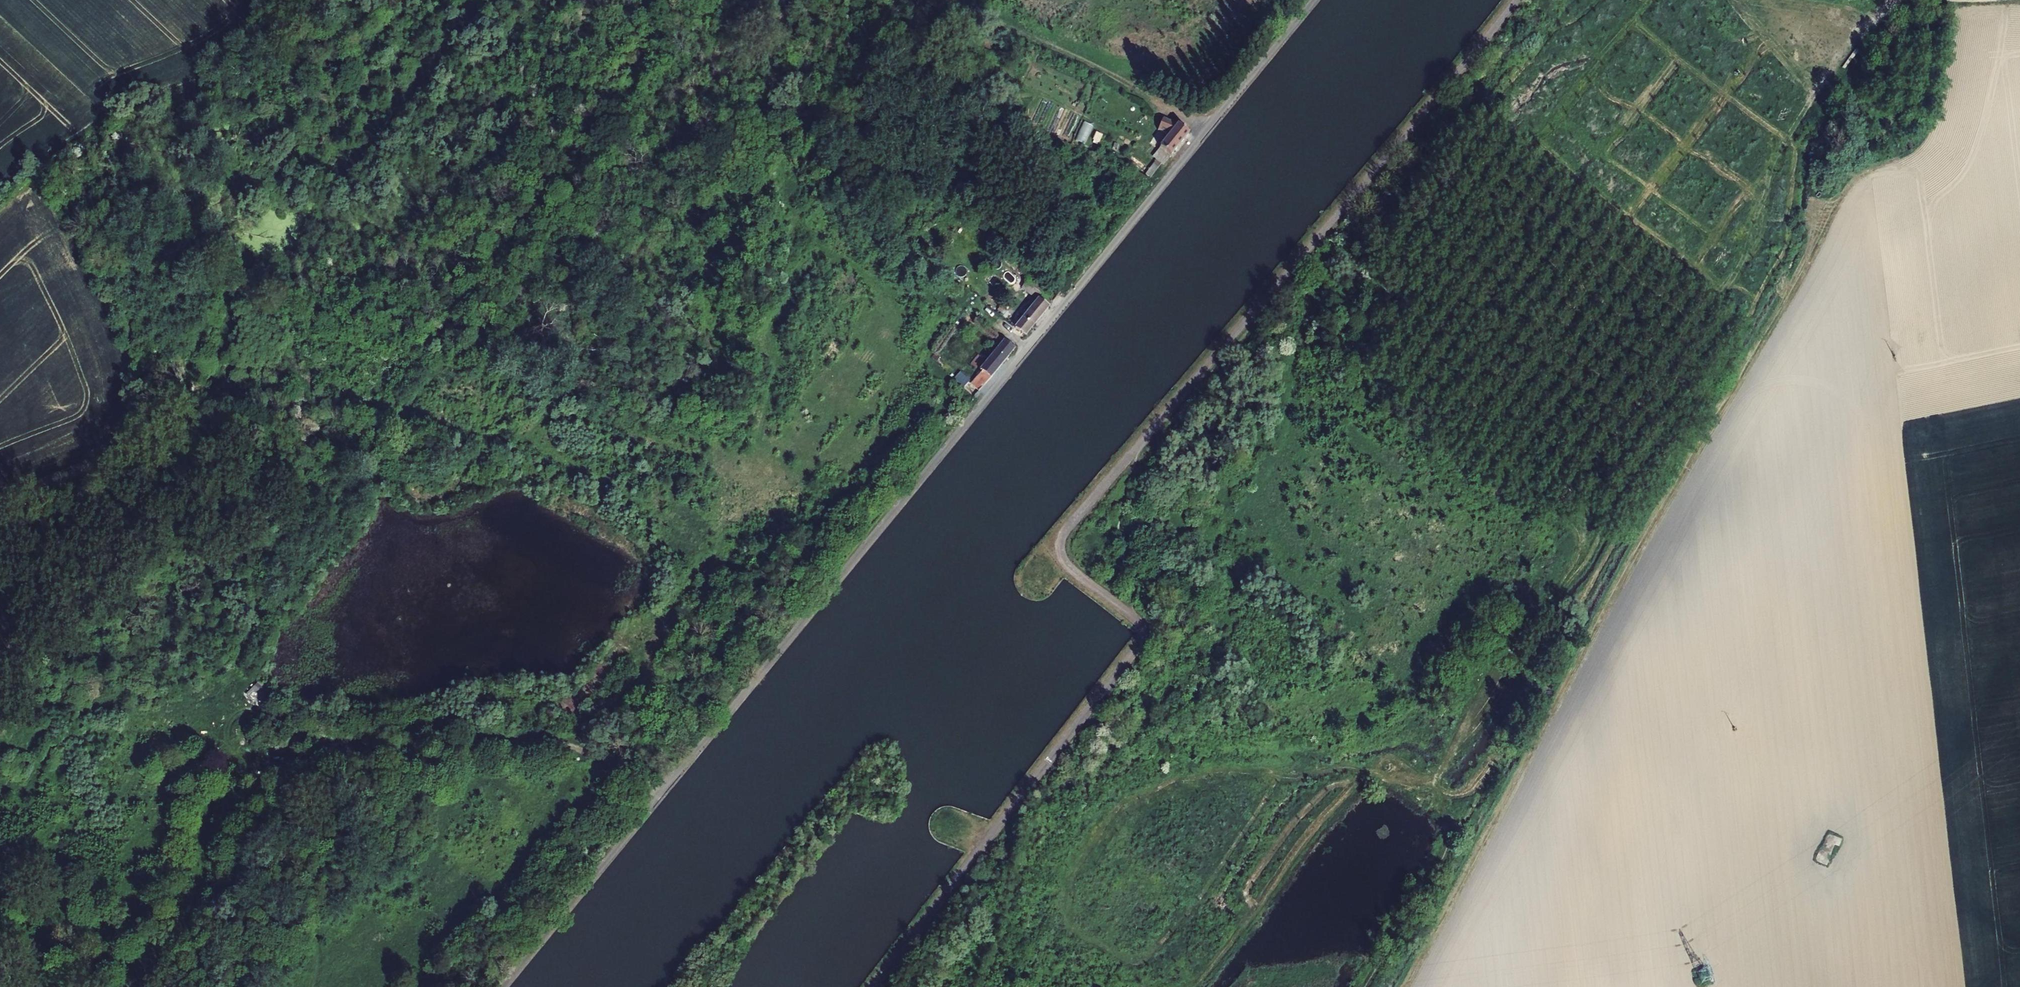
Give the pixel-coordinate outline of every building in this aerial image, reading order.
[(1187,120),(1169,114),(1164,125),(1176,130),(1166,144),(1173,150),(1177,154),(1197,130),(1187,120)] [(1016,323),(1027,332),(1061,292),(1050,282),(1016,323)] [(981,363),(967,377),(977,386),(995,370),(1015,347),(1004,337),(981,363)] [(1846,839),(1830,832),(1816,859),(1831,868),(1846,839)]
